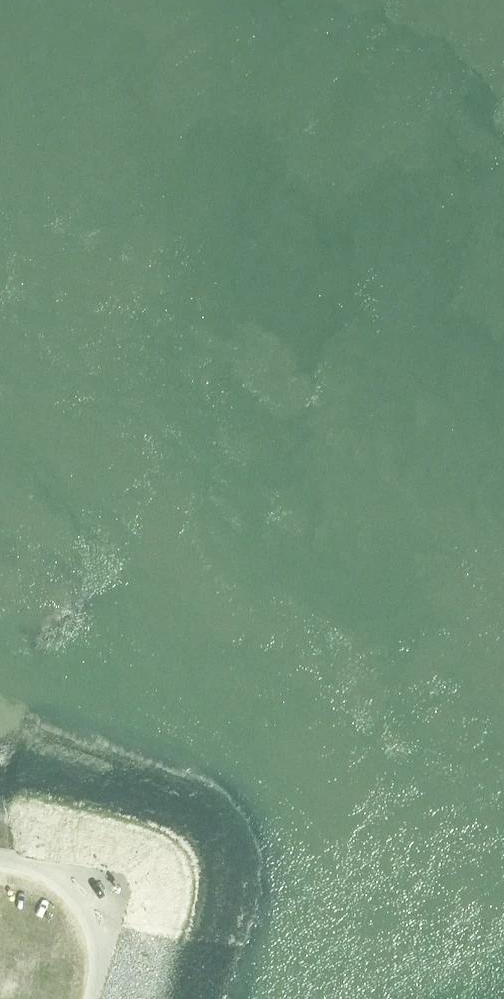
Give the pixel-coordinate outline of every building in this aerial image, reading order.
[(147,917),(165,912),(162,902),(144,907),(147,917)]
